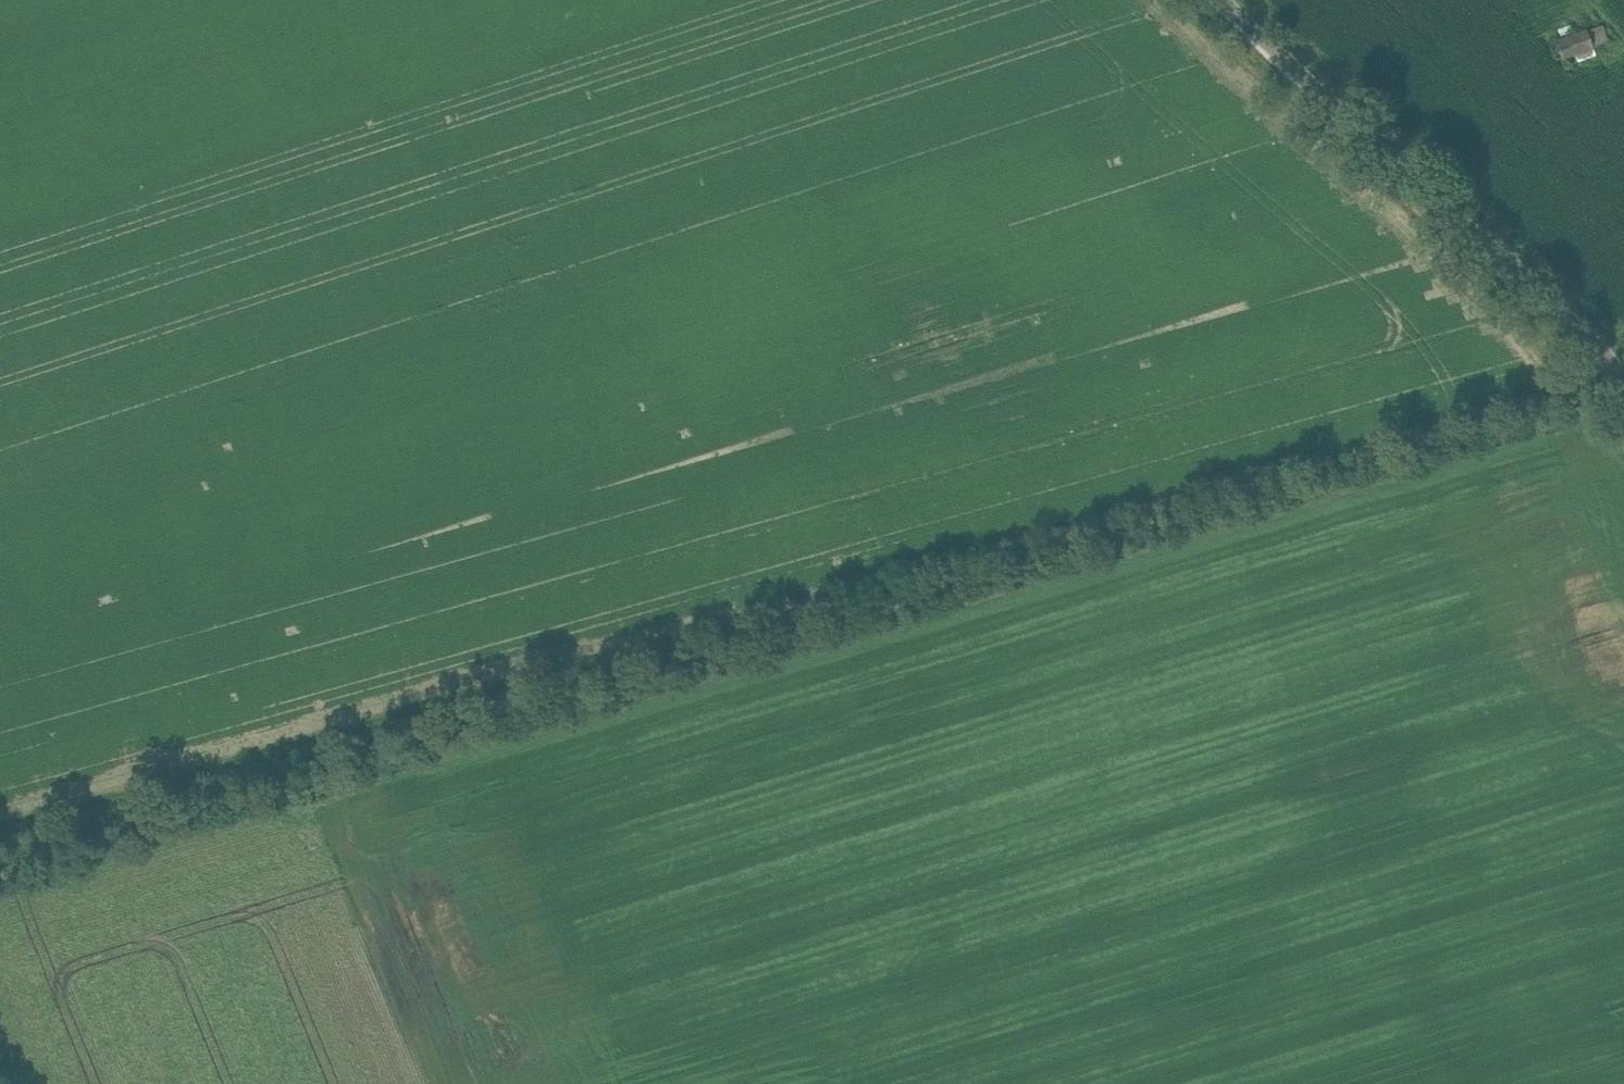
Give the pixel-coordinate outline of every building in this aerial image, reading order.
[(1555,30),(1559,39),(1557,40),(1564,58),(1574,54),(1577,61),(1596,55),(1594,49),(1595,48),(1595,46),(1609,41),(1604,26),(1589,31),(1589,29),(1575,33),(1572,24),(1555,30)]
